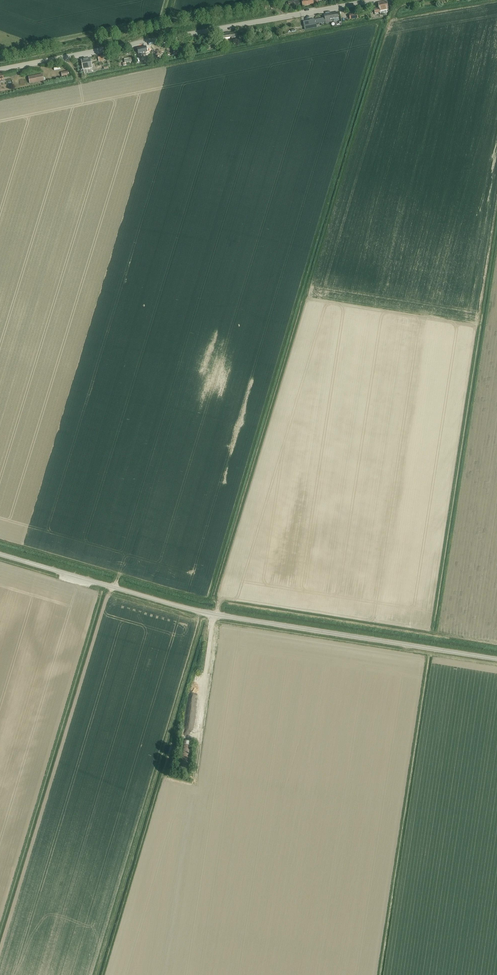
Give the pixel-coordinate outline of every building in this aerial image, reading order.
[(375,14),(380,13),(380,15),(387,13),(387,11),(388,11),(387,1),(378,3),(379,8),(374,9),(375,14)] [(309,21),(304,22),(304,26),(305,30),(310,30),(309,28),(309,26),(316,25),(323,23),(331,22),(330,19),(333,19),(339,18),(338,13),(324,15),(325,18),(323,19),(315,20),(310,21),(309,21)] [(238,39),(237,33),(230,34),(230,33),(218,35),(219,43),(224,42),(224,39),(232,38),(232,40),(238,39)] [(146,47),(137,48),(138,54),(141,54),(142,61),(156,58),(154,51),(151,51),(150,49),(147,49),(146,47)] [(83,67),(81,68),(81,71),(83,71),(84,71),(85,74),(88,74),(87,70),(92,69),(90,59),(81,61),(83,67)]
